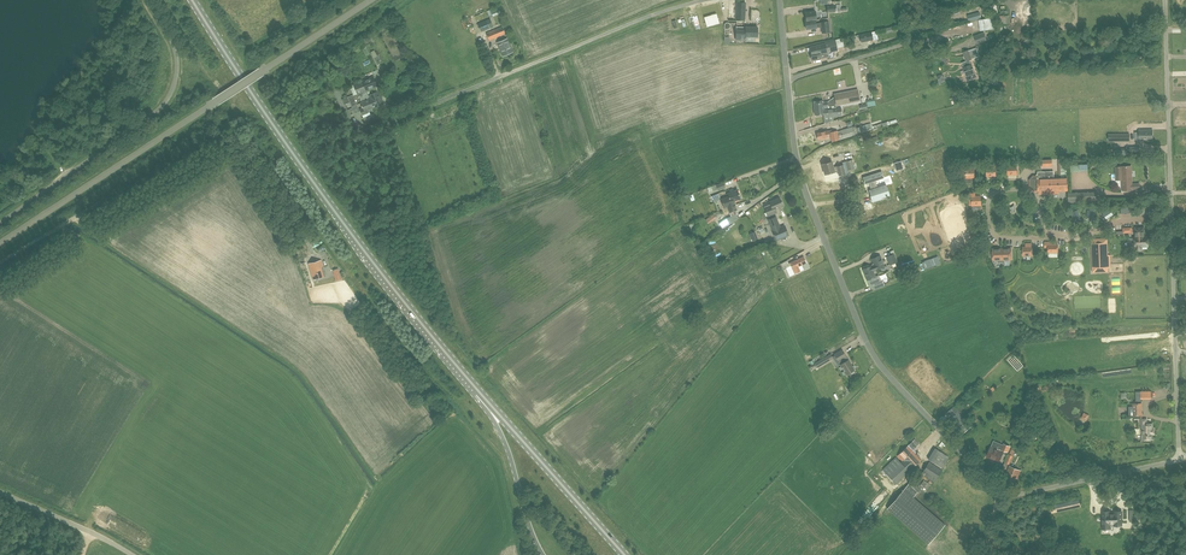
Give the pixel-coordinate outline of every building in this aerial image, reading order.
[(991,15),(998,14),(996,3),(988,4),(991,15)] [(475,16),(476,18),(478,23),(502,13),(499,6),(475,16)] [(723,16),(726,15),(724,7),(705,12),(709,26),(725,21),(723,16)] [(816,24),(815,20),(816,19),(816,11),(806,12),(807,20),(805,20),(806,29),(822,27),(822,32),(829,32),(828,22),(821,23),(816,24)] [(970,21),(980,18),(978,13),(969,15),(970,21)] [(481,32),(494,27),(490,18),(478,23),(481,32)] [(489,40),(506,33),(503,27),(487,33),(489,40)] [(746,36),(746,33),(744,32),(744,30),(743,30),(743,27),(736,27),(736,39),(746,40),(746,36)] [(758,37),(758,27),(746,27),(743,27),(743,30),(744,30),(744,32),(746,33),(746,36),(758,37)] [(861,42),(873,40),(871,32),(859,34),(861,42)] [(977,44),(987,40),(984,32),(974,36),(977,44)] [(503,56),(514,51),(508,38),(497,42),(503,56)] [(812,60),(821,58),(820,55),(827,54),(827,53),(837,51),(835,41),(828,43),(828,44),(810,47),(811,52),(810,52),(812,60)] [(979,56),(976,48),(969,50),(963,52),(966,61),(972,59),(979,56)] [(967,80),(976,77),(972,64),(963,67),(967,80)] [(384,103),(379,91),(378,91),(376,87),(377,86),(373,77),(363,81),(368,95),(368,96),(373,107),(373,108),(384,103)] [(368,95),(363,81),(354,85),(358,95),(363,93),(363,94),(359,95),(362,102),(364,108),(360,109),(362,115),(370,112),(368,109),(373,107),(368,96),(368,95)] [(837,106),(860,101),(857,89),(834,94),(835,96),(836,106),(837,106)] [(347,103),(350,102),(352,106),(352,108),(358,106),(353,95),(348,97),(342,99),(344,104),(347,103)] [(835,96),(827,102),(814,103),(815,114),(816,114),(816,116),(821,115),(821,114),(824,113),(824,116),(829,116),(842,115),(841,107),(837,107),(837,106),(836,106),(835,96)] [(346,121),(338,124),(340,130),(348,127),(346,121)] [(872,129),(870,123),(861,126),(856,128),(856,126),(852,127),(837,132),(837,131),(832,132),(832,130),(817,133),(818,139),(822,138),(822,139),(831,137),(832,141),(839,139),(839,140),(855,135),(855,134),(872,129)] [(1153,140),(1153,130),(1139,130),(1139,132),(1135,132),(1135,140),(1139,140),(1153,140)] [(848,171),(848,170),(855,168),(853,159),(845,161),(848,171)] [(1067,159),(1058,160),(1059,174),(1067,174),(1067,166),(1067,163),(1067,159)] [(833,167),(832,161),(823,164),(825,174),(838,171),(839,176),(846,174),(843,165),(833,167)] [(1008,175),(1018,175),(1018,165),(1008,165),(1008,175)] [(987,176),(997,176),(996,166),(986,167),(987,176)] [(1132,184),(1131,166),(1122,166),(1116,167),(1116,173),(1119,173),(1119,178),(1122,178),(1123,190),(1132,190),(1132,189),(1140,189),(1139,183),(1132,184)] [(966,179),(973,178),(976,178),(975,167),(970,167),(965,167),(966,179)] [(881,171),(862,177),(864,184),(868,182),(871,189),(868,190),(872,201),(881,198),(881,197),(889,194),(886,184),(877,187),(875,180),(883,178),(881,171)] [(1054,178),(1054,171),(1038,172),(1038,174),(1037,174),(1037,179),(1031,180),(1031,187),(1038,187),(1039,190),(1051,190),(1059,190),(1059,191),(1068,191),(1068,178),(1054,178)] [(718,190),(726,188),(724,182),(716,184),(708,188),(709,191),(717,188),(718,190)] [(734,191),(733,189),(730,190),(731,192),(728,193),(729,196),(728,197),(729,200),(730,199),(731,202),(734,201),(741,198),(738,190),(734,191)] [(1068,193),(1068,195),(1069,200),(1069,203),(1098,202),(1098,201),(1097,191),(1068,193)] [(714,202),(721,199),(719,193),(711,197),(714,202)] [(979,195),(971,195),(972,206),(982,206),(981,195),(979,195)] [(729,200),(728,197),(721,199),(724,207),(728,206),(730,212),(737,210),(734,201),(731,202),(730,199),(729,200)] [(775,209),(783,206),(783,205),(783,204),(782,202),(781,201),(780,198),(770,202),(771,202),(764,204),(765,207),(768,215),(777,212),(775,209)] [(866,210),(868,218),(879,215),(877,207),(866,210)] [(1111,214),(1108,209),(1102,213),(1105,218),(1111,214)] [(781,227),(776,216),(768,219),(777,240),(788,235),(785,225),(781,227)] [(723,228),(730,223),(726,218),(719,223),(723,228)] [(1144,236),(1144,227),(1135,227),(1136,237),(1135,237),(1135,246),(1136,246),(1136,248),(1137,249),(1138,249),(1140,249),(1141,249),(1142,248),(1142,246),(1148,246),(1148,236),(1144,236)] [(1056,244),(1056,242),(1044,242),(1044,249),(1048,249),(1048,253),(1059,253),(1058,244),(1056,244)] [(1095,242),(1096,269),(1108,268),(1107,242),(1095,242)] [(1023,255),(1032,255),(1032,247),(1032,244),(1026,244),(1026,247),(1023,247),(1023,255)] [(1011,249),(992,249),(993,259),(1011,259),(1011,249)] [(889,265),(898,262),(894,253),(886,257),(889,265)] [(884,266),(879,255),(876,257),(875,256),(873,257),(873,258),(871,258),(873,263),(873,265),(862,269),(867,280),(868,281),(867,281),(869,285),(871,284),(873,289),(884,285),(882,280),(881,281),(878,275),(875,276),(873,271),(884,266)] [(798,266),(806,262),(804,256),(790,263),(789,263),(787,260),(780,264),(783,269),(786,268),(789,276),(794,274),(790,266),(791,265),(795,274),(800,271),(798,266)] [(313,279),(326,276),(321,260),(309,263),(313,279)] [(842,349),(834,354),(841,364),(847,374),(854,370),(848,360),(849,359),(842,349)] [(817,368),(833,358),(831,354),(815,363),(809,366),(810,369),(816,365),(817,368)] [(1144,401),(1154,401),(1155,392),(1144,392),(1144,401)] [(1141,407),(1141,404),(1133,404),(1133,416),(1141,415),(1141,407)] [(959,420),(962,417),(954,406),(945,414),(949,419),(954,414),(959,420)] [(969,444),(979,436),(962,417),(959,420),(953,425),(969,444)] [(1147,424),(1146,419),(1141,419),(1141,420),(1141,430),(1142,430),(1142,434),(1141,434),(1142,440),(1153,439),(1153,434),(1154,434),(1154,429),(1153,429),(1152,424),(1147,424)] [(896,483),(921,460),(912,450),(920,443),(915,439),(908,445),(908,446),(898,455),(902,461),(901,462),(896,457),(883,469),(896,483)] [(1011,446),(1004,443),(1003,444),(1001,449),(1002,450),(1008,452),(1011,446)] [(1049,453),(1055,451),(1052,444),(1046,446),(1049,453)] [(999,461),(1003,452),(991,447),(987,456),(999,461)] [(942,467),(949,456),(935,448),(929,459),(942,467)] [(935,482),(942,470),(929,462),(922,474),(935,482)] [(1014,485),(1021,470),(1010,466),(1003,481),(1014,485)] [(918,492),(921,488),(919,487),(920,485),(919,484),(920,484),(913,479),(909,484),(887,509),(928,544),(945,524),(913,497),(918,492)] [(926,492),(931,485),(924,480),(920,485),(919,487),(921,488),(926,492)] [(1103,511),(1103,529),(1110,529),(1110,523),(1115,523),(1115,526),(1122,526),(1122,511),(1115,511),(1115,514),(1110,514),(1110,511),(1103,511)]
